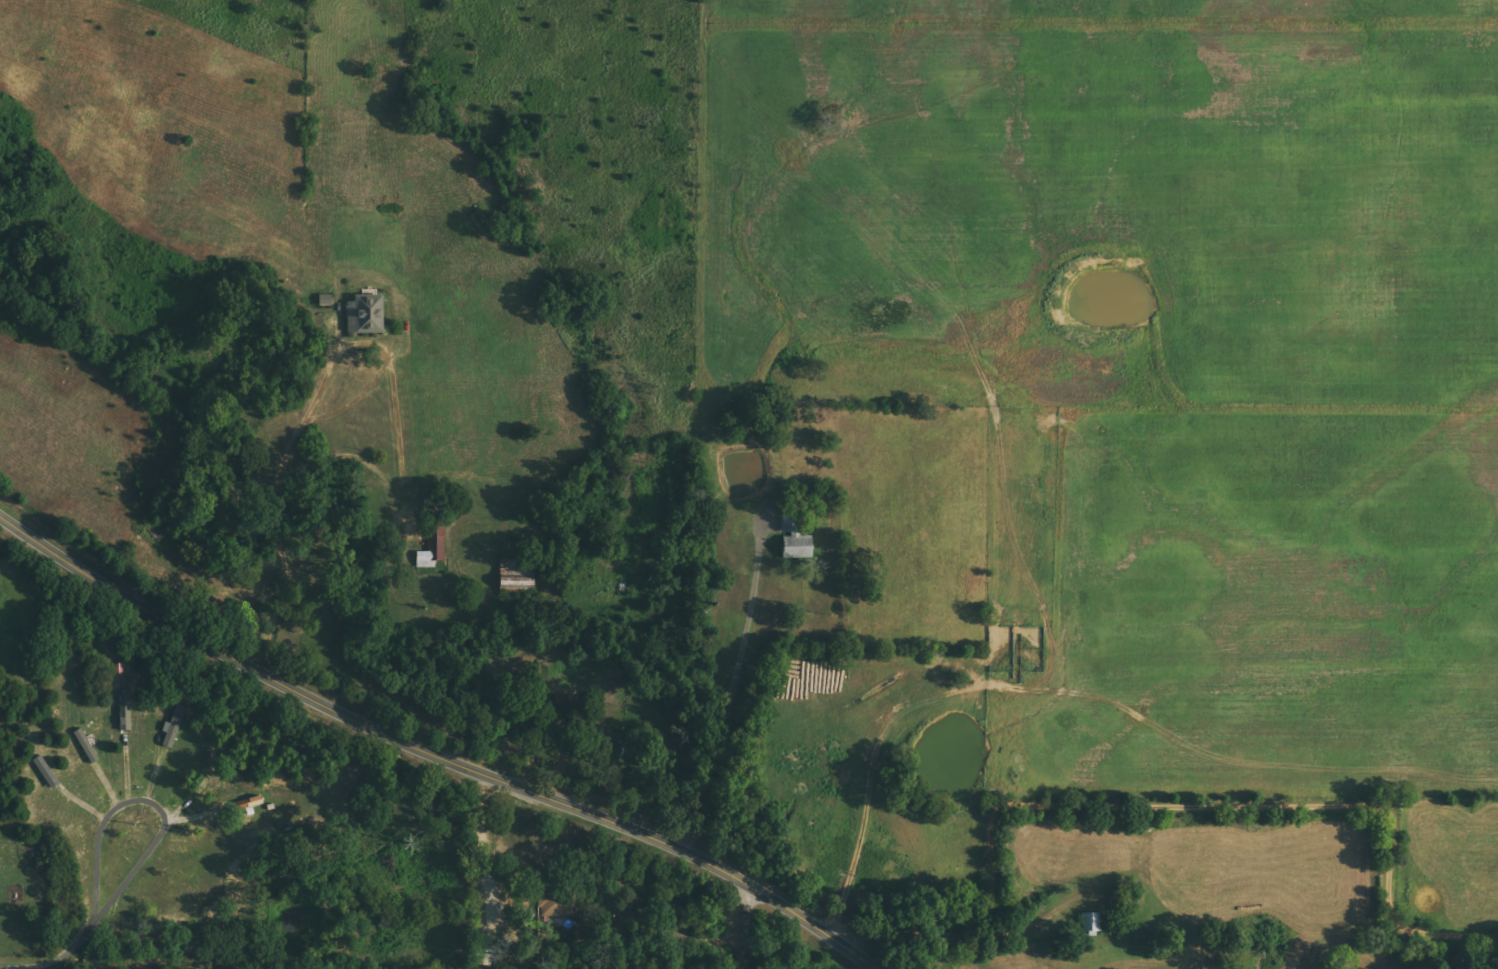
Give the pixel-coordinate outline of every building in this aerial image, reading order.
[(334,295),(321,294),(320,305),(333,306),(334,295)] [(388,332),(388,294),(358,295),(358,301),(349,301),(350,333),(388,332)] [(784,535),(784,559),(815,559),(815,537),(801,537),(801,513),(784,514),(785,535),(784,535)] [(446,522),(430,521),(429,552),(419,551),(419,559),(433,559),(433,561),(446,561),(446,522)] [(501,561),(506,593),(540,587),(537,571),(526,572),(524,561),(512,563),(511,559),(501,561)] [(133,731),(132,694),(122,694),(123,731),(133,731)] [(187,705),(179,704),(174,724),(168,722),(162,745),(178,748),(187,705)] [(77,731),(93,764),(101,761),(85,728),(77,731)] [(52,789),(60,784),(44,755),(36,760),(52,789)] [(267,803),(264,795),(237,802),(239,811),(267,803)] [(542,918),(575,917),(574,892),(541,893),(542,918)] [(1099,913),(1079,914),(1080,935),(1099,934),(1099,913)]
